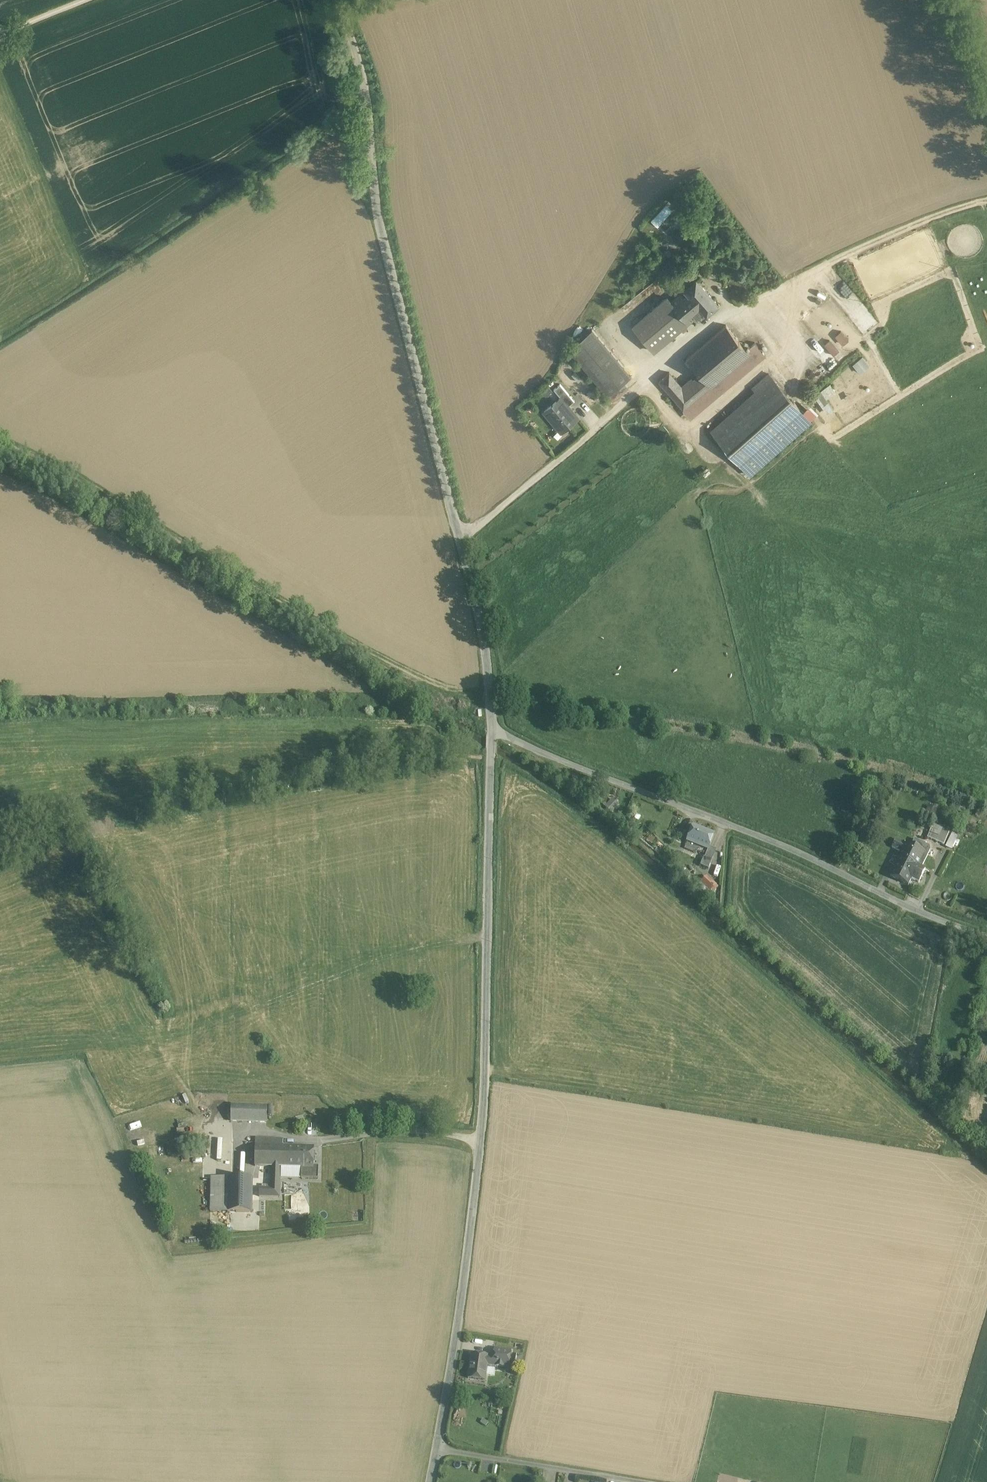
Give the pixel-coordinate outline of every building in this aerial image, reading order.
[(678,245),(690,238),(685,229),(673,235),(678,245)] [(718,304),(696,280),(684,289),(689,295),(686,298),(683,301),(697,318),(705,312),(707,314),(718,304)] [(668,298),(633,326),(654,351),(688,322),(688,323),(694,318),(695,320),(697,318),(683,301),(686,298),(682,292),(671,302),(668,298)] [(726,325),(686,358),(700,374),(711,386),(750,353),(748,350),(726,325)] [(592,330),(569,349),(608,395),(631,376),(592,330)] [(824,344),(834,355),(840,350),(831,339),(824,344)] [(683,409),(682,410),(690,419),(766,356),(755,343),(748,350),(750,353),(711,386),(683,409)] [(862,356),(853,365),(861,373),(870,365),(862,356)] [(683,388),(669,372),(659,381),(683,409),(711,386),(700,374),(683,388)] [(756,392),(711,431),(750,474),(811,421),(769,374),(753,388),(756,392)] [(573,387),(567,379),(563,383),(569,390),(573,387)] [(574,401),(560,384),(554,389),(561,398),(568,406),(574,401)] [(827,398),(836,392),(831,384),(815,395),(827,414),(834,410),(827,398)] [(568,406),(561,398),(544,412),(555,425),(557,423),(563,431),(578,419),(568,406)] [(613,798),(604,805),(610,812),(619,805),(613,798)] [(927,838),(931,840),(932,840),(937,842),(942,830),(932,825),(927,838)] [(715,836),(693,827),(688,841),(708,850),(709,850),(709,848),(715,836)] [(942,830),(939,837),(937,842),(944,845),(949,833),(942,830)] [(952,849),(958,835),(952,832),(946,847),(952,849)] [(903,852),(890,877),(908,885),(909,885),(911,879),(919,883),(925,870),(921,868),(930,850),(929,847),(915,840),(912,846),(907,844),(897,840),(893,847),(903,852)] [(708,850),(688,841),(684,849),(700,855),(699,857),(703,858),(705,858),(708,850)] [(715,850),(709,848),(709,850),(708,850),(705,858),(703,858),(700,866),(709,869),(715,850)] [(707,878),(704,881),(702,884),(708,890),(714,884),(707,878)] [(697,889),(700,892),(703,895),(708,890),(702,884),(697,889)] [(713,893),(717,888),(717,887),(714,884),(709,889),(713,893)] [(267,1106),(240,1105),(231,1105),(230,1121),(266,1122),(267,1122),(267,1106)] [(280,1198),(281,1181),(281,1180),(281,1171),(284,1171),(284,1167),(288,1167),(289,1147),(256,1146),(255,1165),(255,1166),(271,1167),(271,1189),(259,1189),(259,1198),(280,1198)] [(313,1169),(313,1161),(313,1147),(289,1147),(289,1167),(303,1168),(303,1178),(317,1178),(317,1169),(313,1169)] [(211,1178),(211,1203),(211,1212),(228,1212),(228,1181),(228,1178),(211,1178)] [(228,1212),(237,1212),(252,1212),(252,1179),(231,1178),(229,1178),(229,1179),(228,1212)] [(510,1351),(500,1350),(495,1349),(493,1357),(505,1359),(506,1359),(509,1359),(510,1351)] [(468,1378),(475,1379),(485,1381),(489,1356),(472,1354),(471,1354),(468,1378)] [(515,1356),(510,1356),(510,1367),(520,1368),(520,1362),(515,1362),(515,1356)] [(495,1366),(501,1367),(502,1367),(504,1367),(505,1359),(496,1358),(495,1366)]
